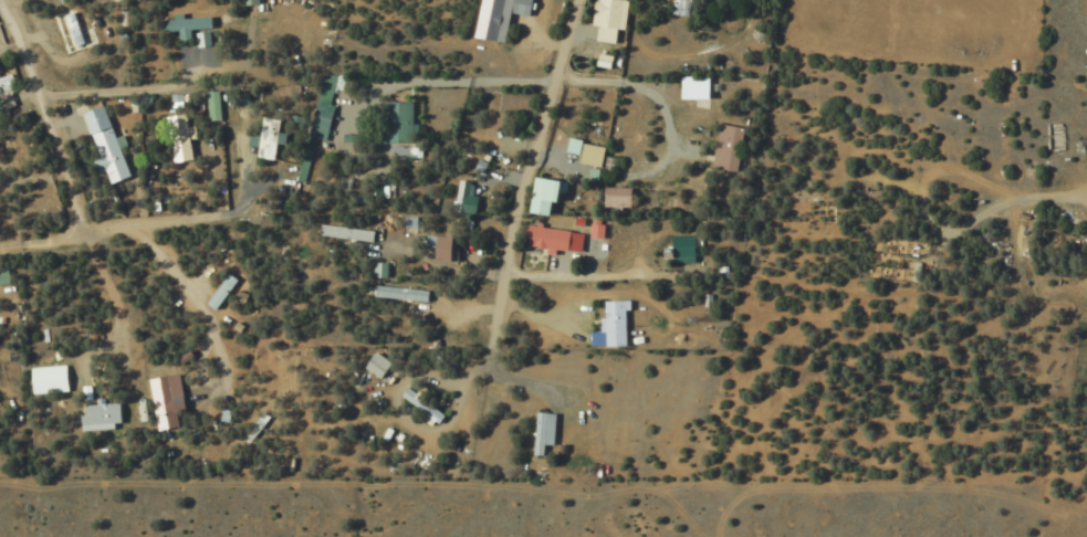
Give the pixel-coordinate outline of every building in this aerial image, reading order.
[(477,37),(500,41),(507,0),(484,0),(477,37)] [(626,0),(624,0),(597,0),(592,25),(600,27),(597,40),(616,44),(626,0)] [(696,0),(674,0),(673,14),(694,16),(696,0)] [(68,55),(89,47),(76,9),(55,17),(68,55)] [(180,31),(180,39),(194,39),(194,29),(214,29),(214,18),(162,19),(162,31),(180,31)] [(2,78),(0,73),(0,88),(16,83),(14,74),(2,78)] [(713,99),(713,76),(683,76),(683,99),(713,99)] [(6,109),(16,105),(11,92),(1,96),(6,109)] [(207,92),(207,120),(221,120),(221,92),(207,92)] [(390,142),(414,142),(414,102),(390,102),(390,142)] [(132,176),(105,105),(84,113),(111,184),(132,176)] [(166,118),(172,163),(195,160),(189,115),(166,118)] [(277,159),(280,118),(261,117),(259,158),(277,159)] [(741,171),(747,127),(721,124),(715,168),(741,171)] [(604,167),(607,147),(585,143),(582,163),(604,167)] [(556,203),(564,204),(566,180),(537,177),(534,213),(555,215),(556,203)] [(456,210),(465,212),(469,183),(461,182),(456,210)] [(634,189),(606,189),(605,207),(634,207),(634,189)] [(320,237),(376,241),(377,230),(321,225),(320,237)] [(572,249),(572,228),(530,228),(530,249),(572,249)] [(458,236),(438,236),(438,262),(458,262),(458,236)] [(10,283),(9,270),(0,271),(0,284),(10,283)] [(239,280),(229,273),(209,304),(218,310),(239,280)] [(412,337),(426,302),(407,294),(393,329),(412,337)] [(630,346),(630,301),(605,301),(605,346),(630,346)] [(393,362),(376,352),(366,369),(383,378),(393,362)] [(70,393),(70,366),(33,367),(34,394),(70,393)] [(151,380),(161,430),(182,426),(179,412),(189,410),(181,373),(151,380)] [(84,404),(84,424),(123,424),(123,404),(84,404)] [(535,455),(557,455),(557,412),(535,412),(535,455)]
